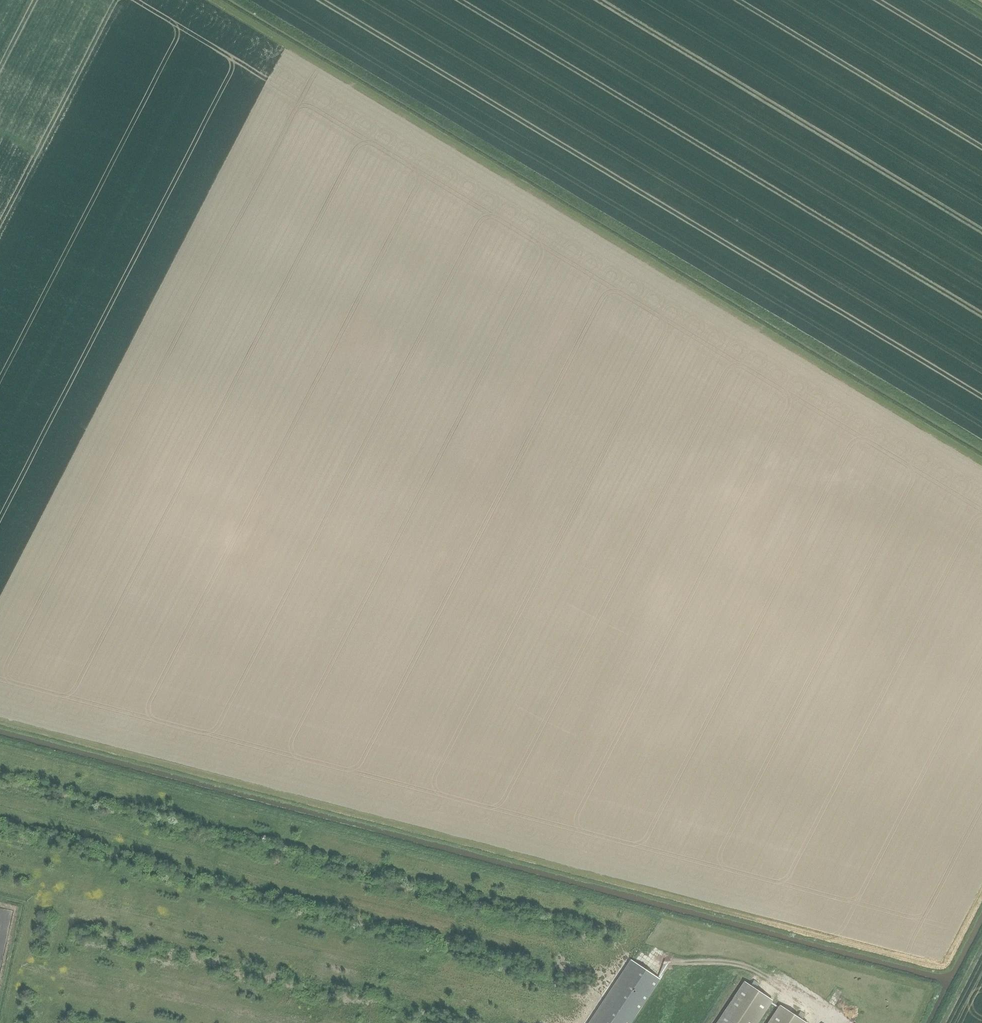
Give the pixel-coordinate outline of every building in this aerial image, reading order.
[(591,1022),(629,1022),(659,979),(632,961),(591,1022)] [(773,1001),(746,983),(719,1022),(759,1022),(773,1001)] [(781,1007),(770,1022),(805,1022),(781,1007)]
